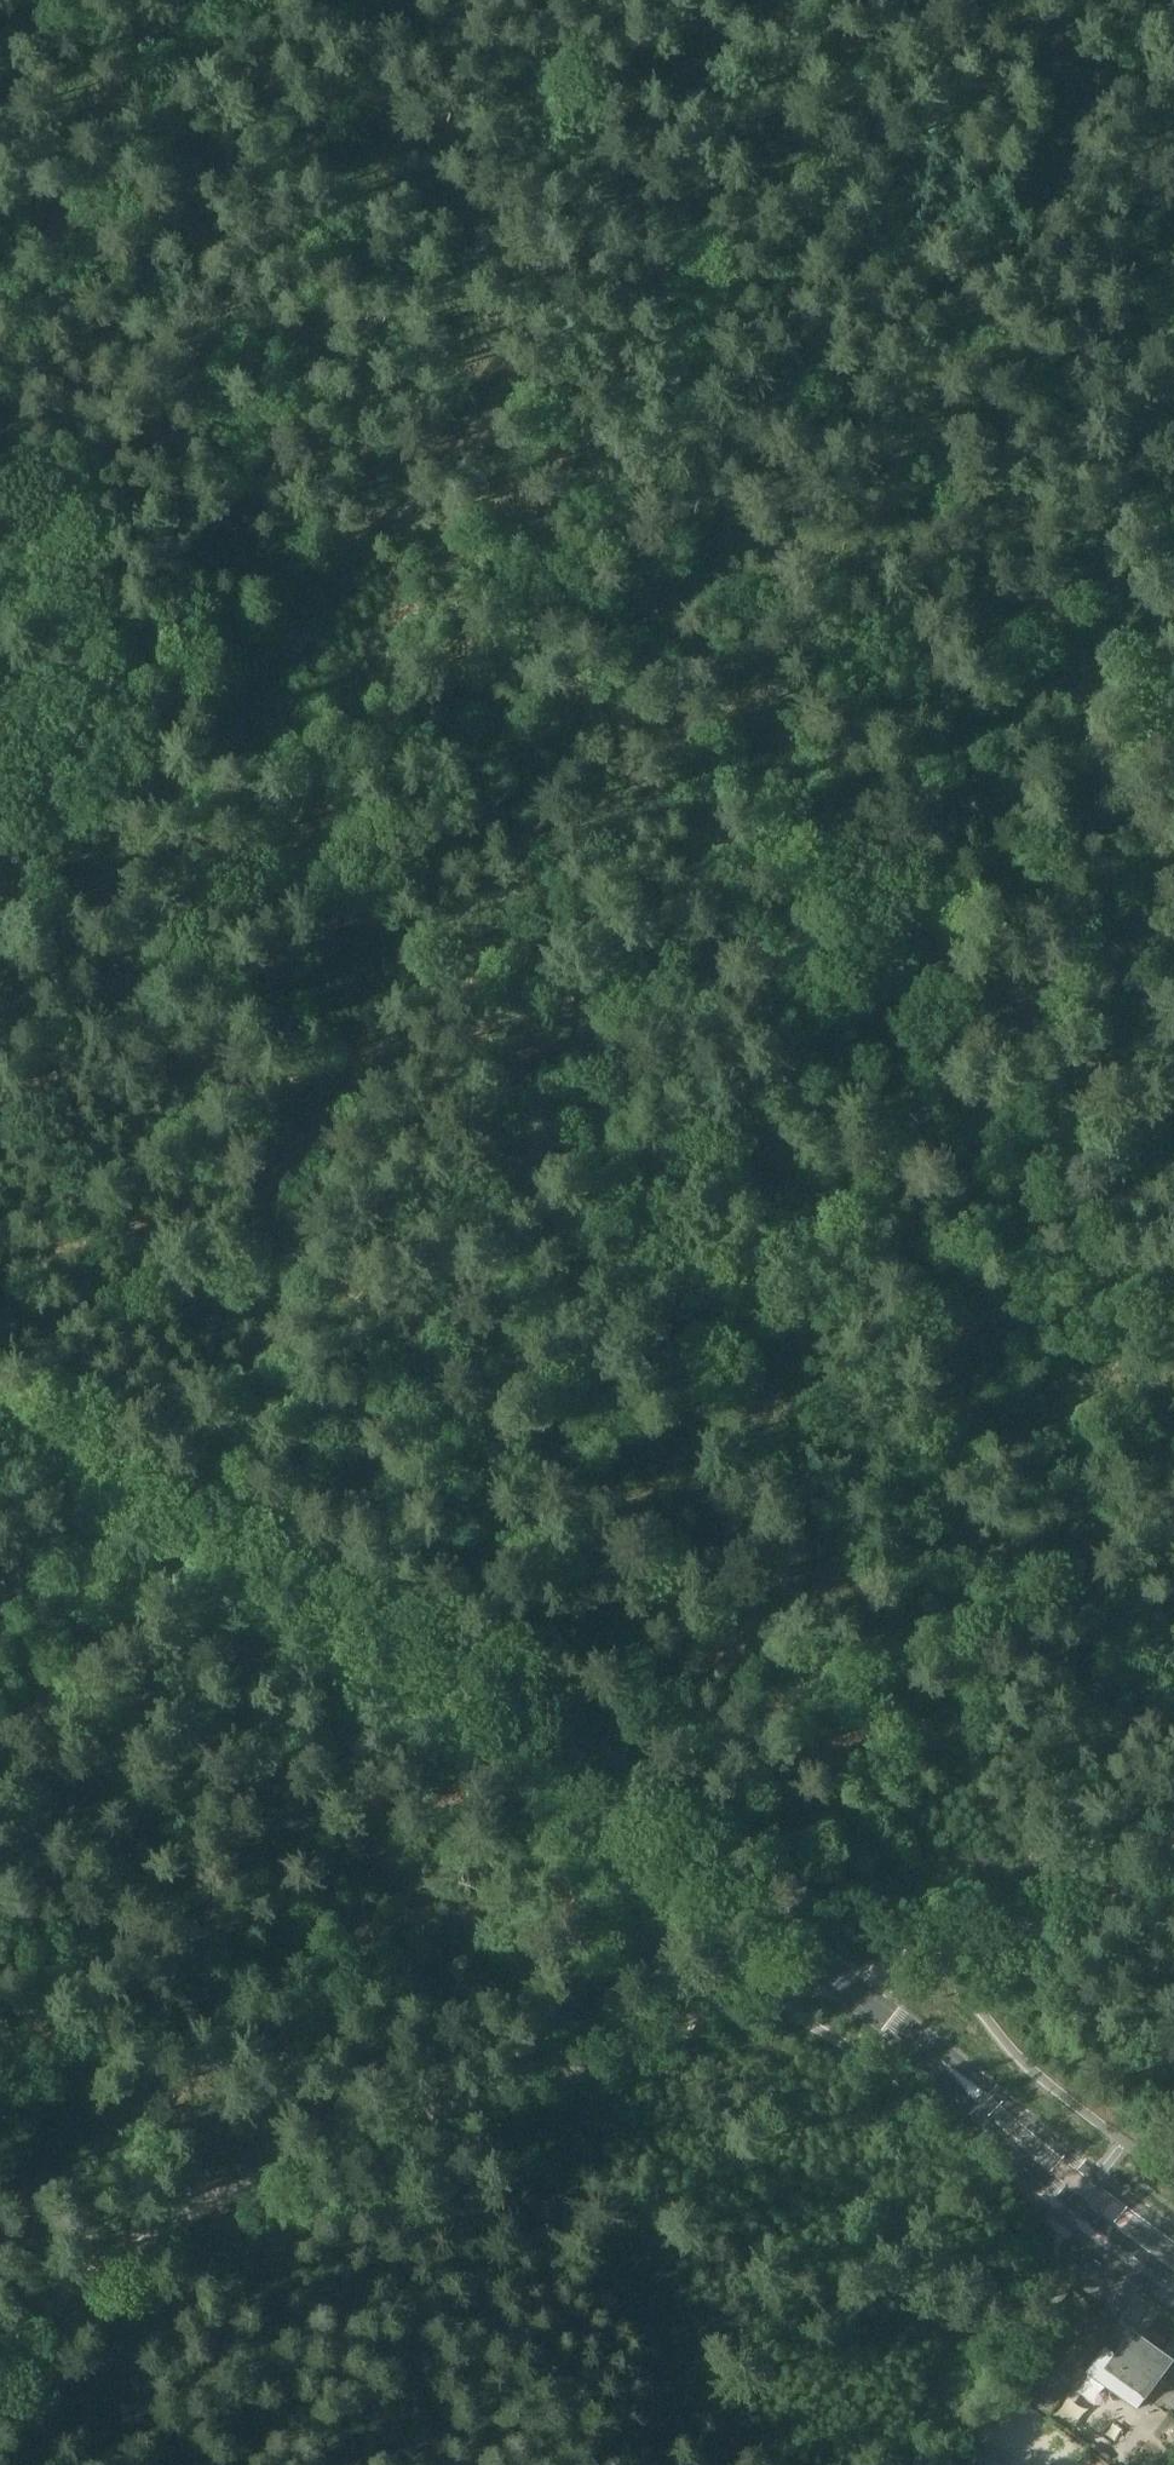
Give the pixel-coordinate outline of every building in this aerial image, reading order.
[(1170,2363),(1129,2334),(1113,2356),(1103,2349),(1085,2373),(1135,2410),(1142,2400),(1170,2363)]
